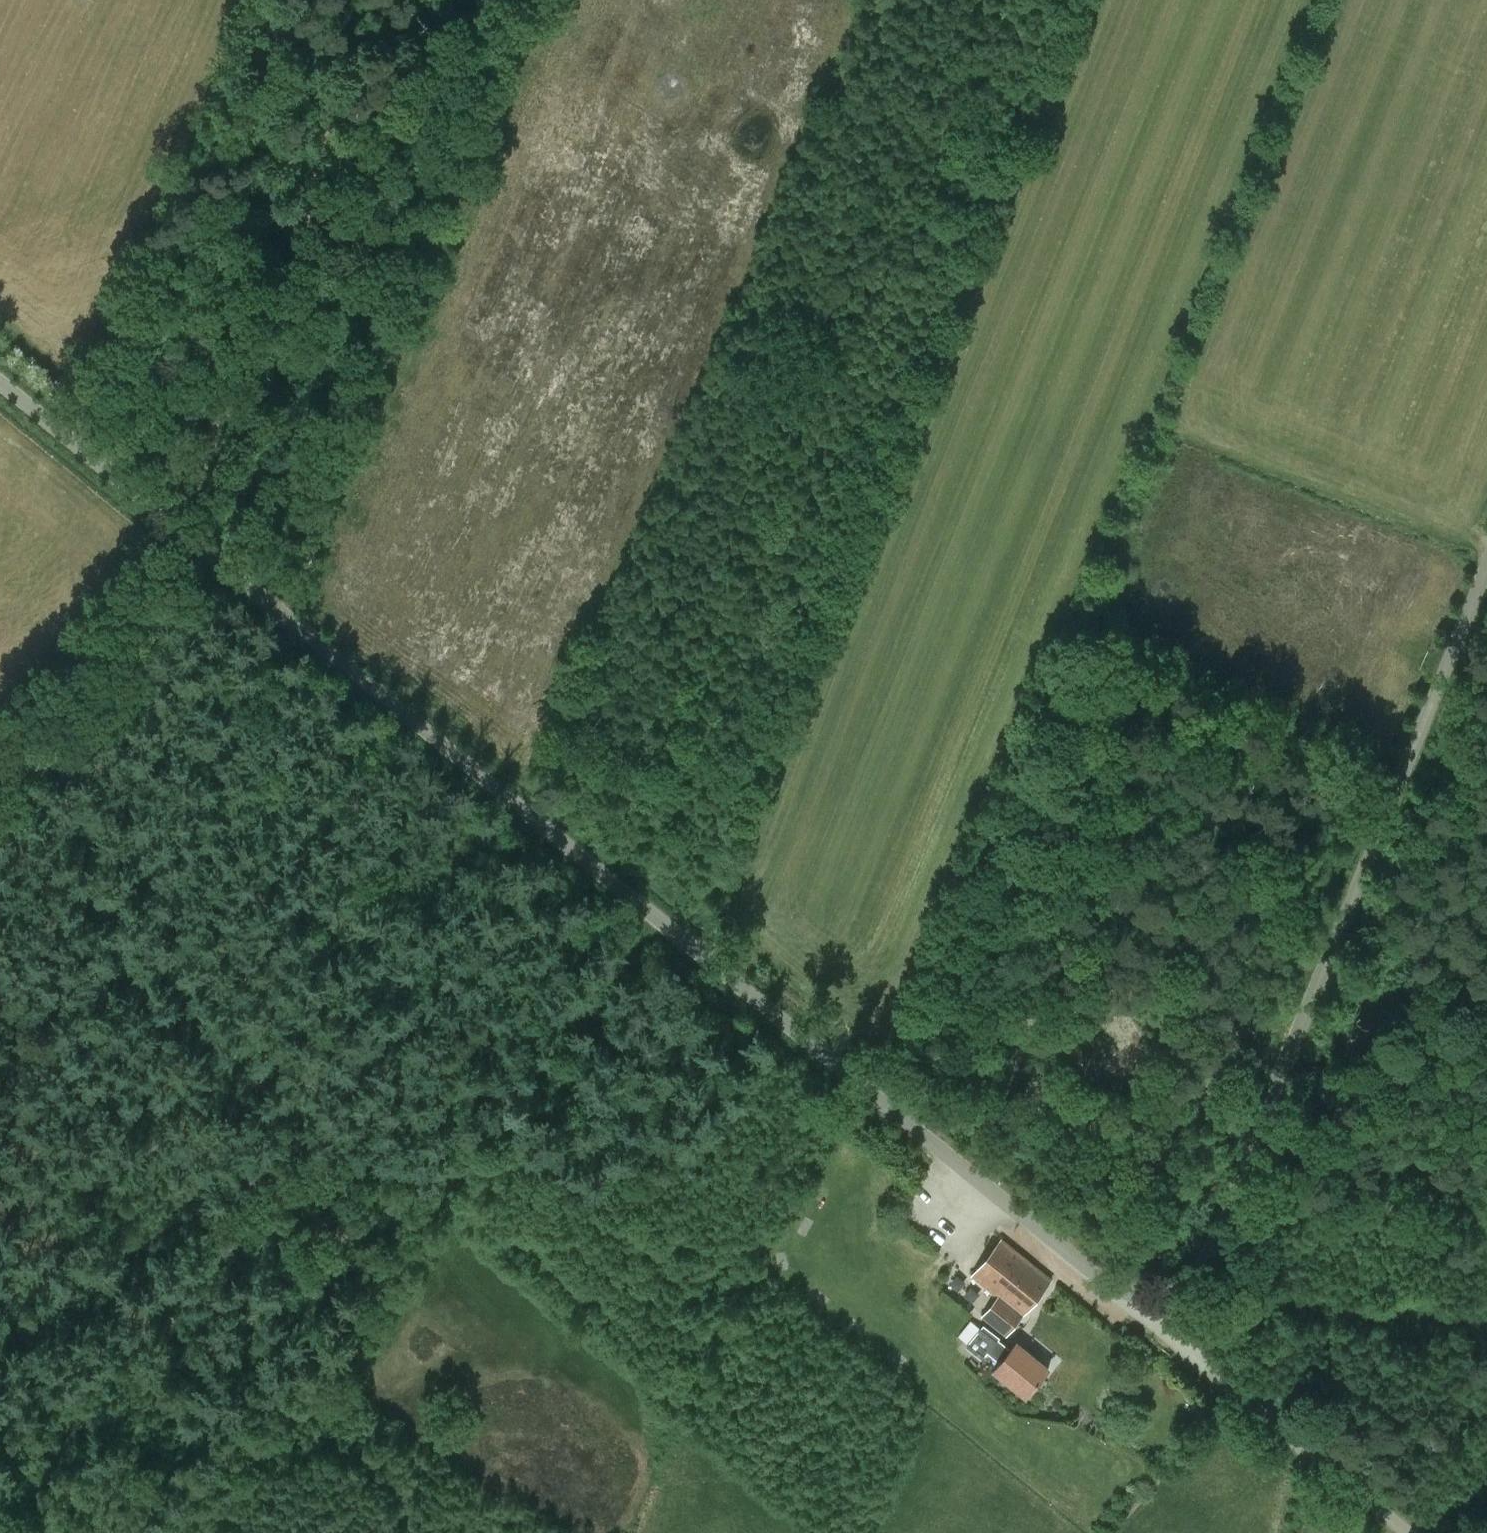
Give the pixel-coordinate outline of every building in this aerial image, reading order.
[(1003,1240),(975,1274),(1000,1294),(1025,1315),(1053,1282),(1003,1241),(1003,1240)] [(969,1344),(968,1346),(982,1358),(988,1351),(1001,1361),(995,1369),(1027,1396),(1049,1370),(1017,1343),(1011,1350),(1002,1342),(1003,1341),(985,1325),(984,1327),(982,1328),(969,1344)]
